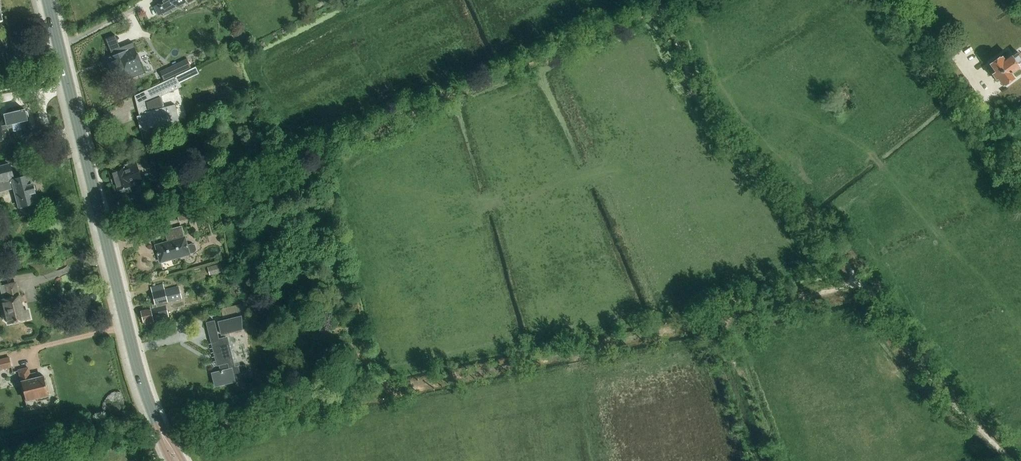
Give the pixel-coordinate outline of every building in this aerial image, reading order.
[(163,14),(164,14),(176,7),(176,8),(186,2),(187,5),(195,0),(166,0),(154,7),(159,16),(163,14)] [(153,48),(136,55),(141,68),(158,62),(153,48)] [(118,78),(135,71),(127,51),(110,58),(112,63),(109,64),(113,74),(115,73),(118,78)] [(1020,65),(1020,56),(1019,53),(1013,57),(1012,56),(1003,62),(1000,58),(990,65),(995,72),(992,74),(996,80),(1000,78),(1005,85),(1014,79),(1011,74),(1012,74),(1011,73),(1019,67),(1019,66),(1020,65)] [(192,77),(189,70),(176,76),(179,82),(180,83),(192,77)] [(140,130),(168,123),(179,121),(175,105),(164,108),(161,96),(172,91),(170,87),(179,82),(176,76),(147,90),(149,100),(137,103),(140,116),(137,117),(140,130)] [(28,120),(25,110),(0,116),(0,141),(11,139),(10,137),(27,133),(24,121),(28,120)] [(138,167),(147,165),(145,157),(146,156),(144,149),(133,152),(135,160),(131,161),(132,164),(111,170),(118,191),(119,191),(120,196),(131,192),(130,188),(135,186),(134,184),(142,181),(138,167)] [(36,208),(35,203),(36,203),(29,177),(13,181),(9,164),(0,167),(0,192),(15,188),(20,207),(21,211),(26,214),(34,212),(36,208)] [(163,183),(153,187),(154,190),(156,194),(165,191),(164,186),(163,183)] [(197,214),(195,209),(178,216),(181,221),(190,218),(190,216),(197,214)] [(189,254),(194,252),(197,250),(195,245),(192,244),(187,245),(182,226),(164,231),(167,242),(156,246),(160,262),(189,254)] [(220,264),(208,267),(210,275),(222,272),(220,264)] [(21,321),(29,319),(28,311),(23,312),(17,283),(7,285),(9,299),(4,300),(7,314),(5,315),(4,317),(4,319),(6,321),(9,321),(9,323),(15,322),(15,323),(21,321)] [(145,325),(169,318),(165,303),(181,298),(178,288),(165,292),(164,290),(152,293),(155,305),(152,306),(153,309),(141,312),(144,322),(145,322),(145,325)] [(223,316),(244,310),(245,310),(244,303),(221,309),(223,316)] [(222,335),(242,330),(241,317),(219,323),(222,335)] [(227,338),(219,340),(215,321),(207,323),(217,366),(221,365),(222,371),(212,374),(215,386),(241,380),(239,373),(247,371),(246,365),(234,368),(227,338)] [(12,367),(9,357),(0,359),(0,370),(12,367)] [(37,400),(48,397),(47,393),(48,393),(43,375),(30,379),(27,367),(18,369),(26,402),(37,399),(37,400)]
